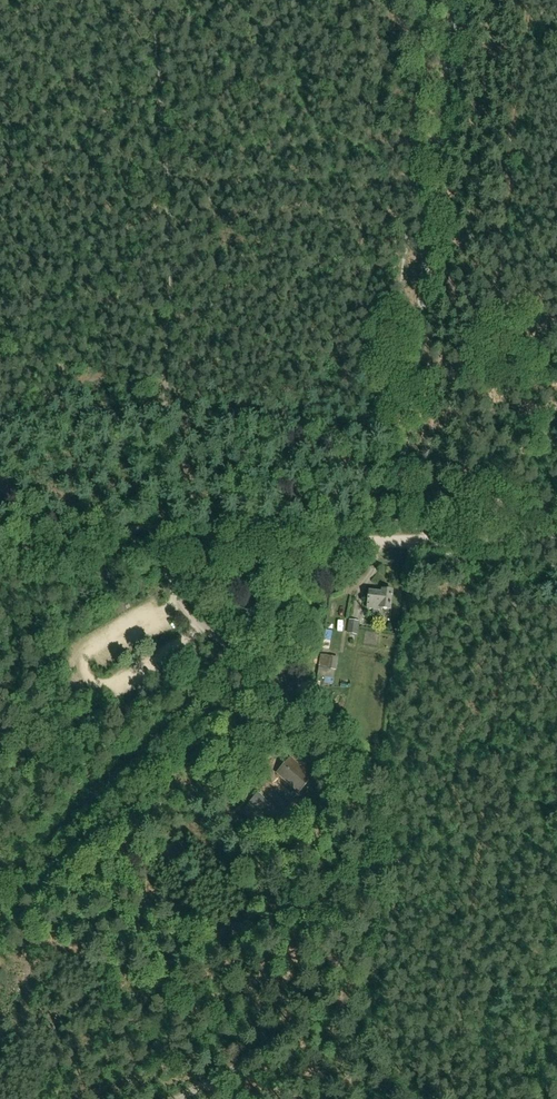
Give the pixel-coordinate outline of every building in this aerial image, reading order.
[(380,608),(391,610),(393,591),(382,590),(382,593),(369,592),(367,610),(380,611),(380,608)] [(360,615),(358,629),(368,630),(369,616),(360,615)] [(357,635),(359,621),(349,620),(347,633),(357,635)] [(335,671),(338,657),(320,654),(317,676),(333,678),(334,670),(335,671)] [(314,775),(291,756),(278,772),(301,791),(314,775)] [(242,810),(266,830),(271,825),(247,804),(242,810)]
